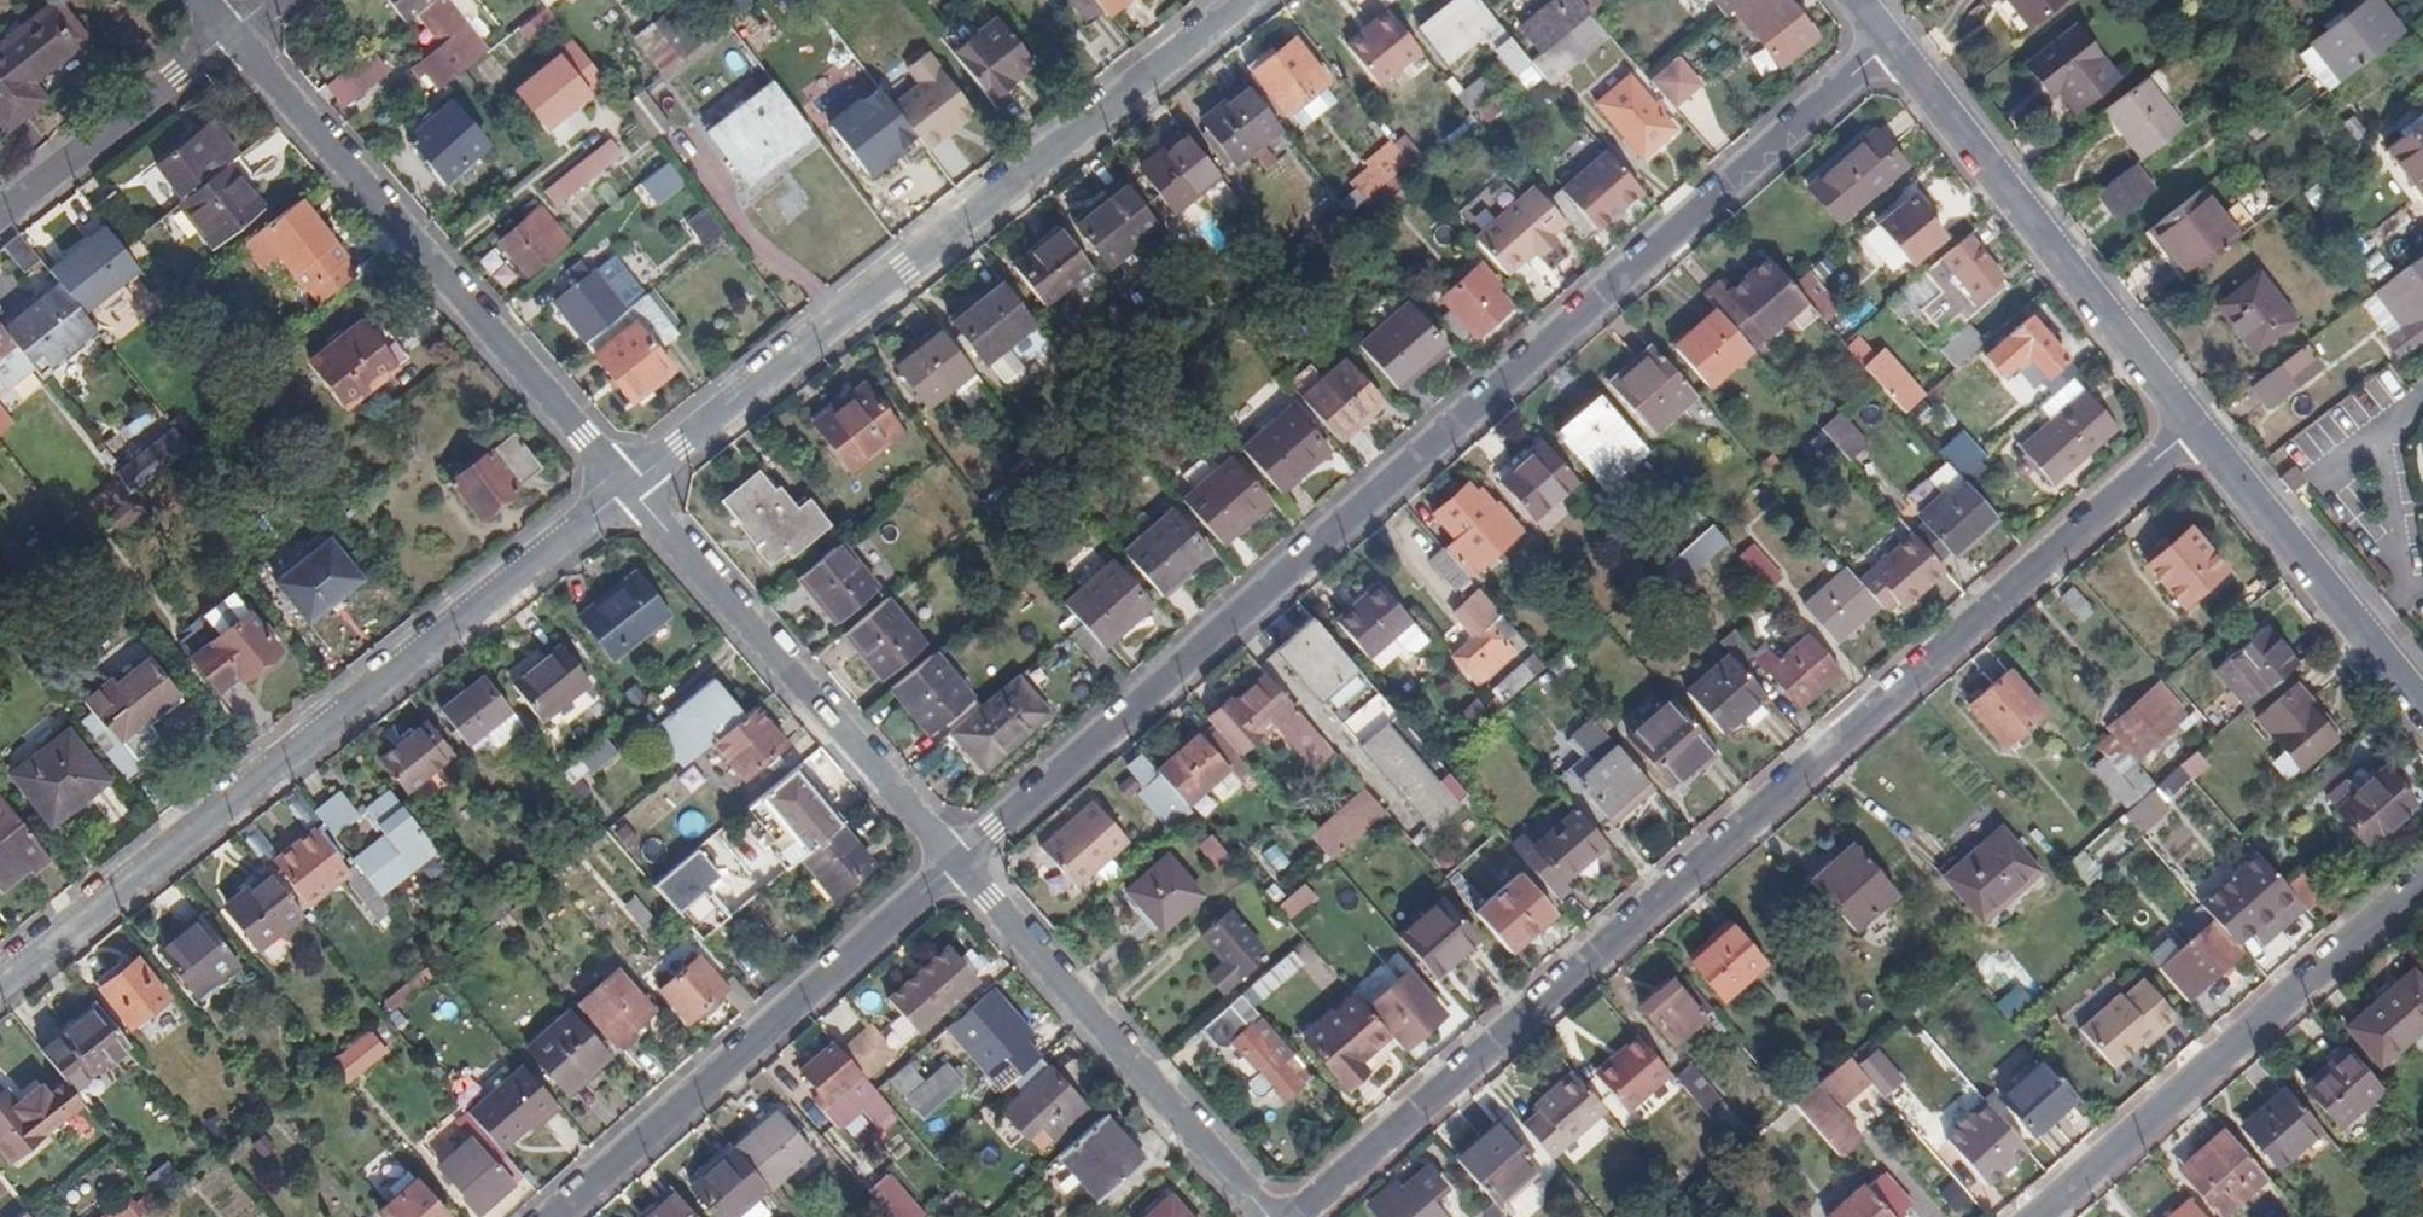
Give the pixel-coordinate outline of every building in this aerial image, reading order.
[(432,0),(381,0),(402,25),(413,15),(432,0)] [(483,53),(440,0),(432,0),(413,15),(438,47),(408,71),(414,79),(423,74),(435,91),(459,72),(483,53)] [(457,15),(473,6),(470,0),(449,0),(457,15)] [(735,15),(749,4),(746,0),(723,0),(735,15)] [(1101,13),(1091,0),(1063,0),(1084,27),(1101,13)] [(1104,16),(1124,0),(1091,0),(1101,13),(1104,16)] [(1480,0),(1457,0),(1421,29),(1448,63),(1486,34),(1516,73),(1529,61),(1480,0)] [(1587,13),(1577,0),(1549,0),(1514,29),(1537,55),(1570,27),(1587,13)] [(1587,13),(1603,0),(1577,0),(1587,13)] [(1779,0),(1770,0),(1742,24),(1778,69),(1812,40),(1779,0)] [(2029,26),(2061,0),(2008,0),(2029,26)] [(2396,35),(2368,0),(2367,0),(2295,59),(2323,95),(2396,35)] [(52,1),(0,40),(0,119),(4,124),(45,92),(34,77),(82,40),(52,1)] [(733,15),(722,2),(706,14),(715,27),(733,15)] [(649,23),(678,60),(698,44),(669,7),(649,23)] [(1376,84),(1420,50),(1386,8),(1367,23),(1369,27),(1361,33),(1345,45),(1376,84)] [(947,55),(984,102),(1030,65),(994,19),(947,55)] [(658,75),(678,60),(649,23),(629,39),(658,75)] [(1369,27),(1367,23),(1359,30),(1361,33),(1369,27)] [(2076,112),(2115,79),(2075,27),(2026,68),(2051,97),(2059,90),(2076,112)] [(1328,82),(1292,38),(1276,53),(1270,45),(1246,64),(1287,115),(1328,82)] [(602,87),(569,44),(551,58),(554,60),(509,96),(539,133),(584,98),(585,100),(602,87)] [(885,98),(876,83),(823,116),(863,177),(901,153),(905,160),(973,117),(929,47),(899,67),(909,83),(885,98)] [(382,66),(369,51),(323,88),(337,104),(382,66)] [(1676,61),(1649,83),(1673,111),(1699,88),(1676,61)] [(386,72),(382,66),(337,104),(341,109),(386,72)] [(1484,74),(1456,96),(1470,112),(1496,89),(1484,74)] [(1673,134),(1628,80),(1610,94),(1602,85),(1591,95),(1599,103),(1594,109),(1642,162),(1673,134)] [(764,82),(700,132),(736,178),(799,127),(764,82)] [(2184,129),(2145,82),(2105,114),(2144,161),(2184,129)] [(1281,127),(1247,84),(1227,100),(1231,106),(1208,125),(1237,161),(1281,127)] [(641,90),(622,105),(649,141),(668,126),(641,90)] [(485,149),(449,107),(408,142),(444,184),(485,149)] [(2337,128),(2353,148),(2365,138),(2349,118),(2337,128)] [(1359,203),(1410,163),(1393,142),(1374,119),(1367,124),(1383,144),(1364,159),(1368,165),(1343,184),(1359,203)] [(226,162),(237,153),(211,120),(156,162),(183,195),(226,162)] [(2385,154),(2422,201),(2422,125),(2385,154)] [(1239,199),(1185,133),(1164,149),(1170,156),(1147,172),(1178,214),(1202,193),(1220,215),(1239,199)] [(1405,133),(1393,142),(1410,163),(1418,173),(1429,163),(1405,133)] [(1903,169),(1874,135),(1807,193),(1837,227),(1903,169)] [(609,138),(541,193),(552,207),(620,152),(609,138)] [(749,183),(756,193),(819,149),(812,139),(749,183)] [(2318,160),(2326,170),(2348,152),(2341,143),(2318,160)] [(1640,188),(1606,149),(1548,201),(1568,225),(1582,241),(1640,188)] [(655,204),(683,182),(666,161),(638,182),(655,204)] [(260,205),(226,162),(183,195),(177,201),(209,245),(260,205)] [(2138,167),(2107,190),(2127,215),(2157,191),(2138,167)] [(1161,229),(1123,181),(1074,219),(1111,268),(1161,229)] [(1548,201),(1532,183),(1518,195),(1553,236),(1568,225),(1548,201)] [(121,243),(142,228),(113,192),(93,208),(109,228),(121,243)] [(1518,195),(1472,235),(1505,272),(1553,236),(1518,195)] [(2231,245),(2194,198),(2147,236),(2185,282),(2231,245)] [(345,260),(297,199),(243,241),(261,264),(277,253),(285,265),(299,282),(305,289),(307,287),(319,302),(353,275),(344,262),(345,260)] [(1909,268),(1943,238),(1912,202),(1864,243),(1892,276),(1905,264),(1909,268)] [(698,246),(719,236),(705,206),(684,216),(698,246)] [(536,210),(496,244),(526,278),(566,244),(536,210)] [(140,268),(121,243),(109,228),(53,272),(58,280),(84,312),(140,268)] [(1093,269),(1061,230),(1016,267),(1047,306),(1093,269)] [(42,258),(21,233),(4,246),(24,272),(42,258)] [(1986,290),(1951,250),(1921,275),(1938,297),(1920,312),(1936,332),(1986,290)] [(2379,290),(2377,292),(2357,308),(2384,341),(2380,345),(2396,364),(2420,344),(2422,341),(2422,254),(2379,290)] [(1823,258),(1810,270),(1820,282),(1834,270),(1823,258)] [(1750,352),(1760,364),(1816,316),(1791,287),(1768,260),(1728,295),(1719,284),(1703,298),(1716,313),(1750,352)] [(287,291),(299,282),(285,265),(274,274),(287,291)] [(1454,312),(1444,321),(1465,345),(1510,304),(1479,268),(1443,299),(1454,312)] [(551,305),(584,345),(625,312),(592,272),(551,305)] [(1807,273),(1791,287),(1816,316),(1823,324),(1839,310),(1807,273)] [(1051,342),(1000,279),(952,318),(988,365),(991,363),(1004,381),(1015,385),(1023,379),(1021,367),(1051,342)] [(2297,323),(2263,279),(2221,311),(2255,355),(2297,323)] [(98,330),(84,312),(58,280),(0,326),(33,368),(40,376),(98,330)] [(1376,325),(1358,341),(1397,387),(1446,345),(1407,299),(1399,305),(1387,292),(1364,312),(1376,325)] [(675,329),(647,294),(625,312),(633,323),(593,356),(628,400),(669,367),(654,348),(675,329)] [(1910,310),(1897,296),(1887,307),(1900,321),(1910,310)] [(1707,388),(1750,352),(1716,313),(1674,349),(1707,388)] [(370,316),(310,367),(347,409),(406,357),(370,316)] [(2070,380),(2075,375),(2027,322),(1983,359),(1998,378),(2021,360),(2053,395),(2070,380)] [(0,325),(0,380),(6,388),(33,368),(0,326),(0,325)] [(973,372),(937,329),(917,345),(921,352),(896,371),(928,409),(973,372)] [(1957,330),(1938,350),(1957,368),(1976,347),(1957,330)] [(1902,413),(1921,397),(1881,351),(1872,358),(1858,342),(1846,351),(1861,367),(1873,381),(1902,413)] [(1650,438),(1696,398),(1653,349),(1607,390),(1650,438)] [(2304,352),(2255,391),(2271,412),(2320,372),(2304,352)] [(1308,365),(1290,382),(1339,437),(1358,421),(1353,412),(1376,392),(1345,357),(1321,378),(1308,365)] [(2113,431),(2070,380),(2053,395),(2034,411),(2050,426),(2020,452),(2050,487),(2113,431)] [(901,432),(863,387),(815,428),(852,472),(901,432)] [(16,422),(0,402),(0,435),(16,422)] [(1289,403),(1241,445),(1281,491),(1329,449),(1289,403)] [(1601,491),(1645,454),(1600,405),(1559,441),(1601,491)] [(1835,415),(1818,430),(1847,463),(1865,447),(1835,415)] [(1947,451),(1962,438),(1950,424),(1935,436),(1947,451)] [(161,470),(190,447),(174,427),(115,472),(122,481),(132,493),(161,470)] [(537,470),(510,435),(447,487),(476,522),(512,494),(510,490),(537,470)] [(1944,461),(1958,477),(1977,461),(1981,457),(1963,437),(1947,451),(1940,457),(1944,461)] [(1534,524),(1577,486),(1543,448),(1500,486),(1534,524)] [(1765,476),(1780,464),(1770,452),(1756,465),(1765,476)] [(1229,455),(1181,497),(1221,542),(1268,500),(1229,455)] [(1948,553),(1991,514),(1973,494),(1958,477),(1944,461),(1927,477),(1943,499),(1920,519),(1922,522),(1945,550),(1948,553)] [(1991,478),(1977,461),(1958,477),(1973,494),(1991,478)] [(2294,476),(2286,483),(2298,497),(2306,489),(2294,476)] [(829,526),(806,497),(793,507),(779,490),(773,495),(762,480),(728,506),(749,535),(756,529),(765,539),(758,545),(772,562),(787,550),(793,556),(829,526)] [(130,495),(132,493),(122,481),(93,506),(101,518),(106,514),(130,495)] [(2298,497),(2286,483),(2281,488),(2294,501),(2298,497)] [(1470,581),(1525,532),(1502,506),(1497,510),(1481,492),(1476,496),(1467,484),(1433,514),(1457,544),(1447,554),(1470,581)] [(143,512),(130,495),(106,514),(120,531),(143,512)] [(1172,506),(1124,547),(1165,594),(1211,551),(1172,506)] [(1910,532),(1934,559),(1945,550),(1922,522),(1910,532)] [(1709,526),(1671,559),(1693,584),(1702,577),(1689,562),(1718,536),(1709,526)] [(2221,569),(2187,530),(2144,566),(2178,605),(2221,569)] [(1879,604),(1881,606),(1892,597),(1899,605),(1941,566),(1934,559),(1910,532),(1909,531),(1855,577),(1879,604)] [(308,554),(312,558),(277,585),(307,624),(362,581),(328,537),(317,534),(308,541),(308,554)] [(842,540),(799,576),(816,596),(825,590),(842,614),(879,584),(842,540)] [(1662,565),(1675,553),(1665,543),(1653,555),(1662,565)] [(1738,558),(1768,592),(1781,580),(1751,547),(1738,558)] [(1457,593),(1470,581),(1447,554),(1444,551),(1429,563),(1457,593)] [(1113,555),(1065,599),(1083,619),(1105,643),(1154,600),(1113,555)] [(1833,643),(1879,604),(1855,577),(1847,569),(1802,609),(1833,643)] [(667,616),(632,572),(577,615),(611,659),(667,616)] [(2093,614),(2070,590),(2058,600),(2081,625),(2093,614)] [(180,642),(219,692),(239,676),(242,680),(280,651),(233,592),(196,622),(200,626),(180,642)] [(1496,617),(1499,614),(1481,594),(1455,614),(1475,636),(1454,658),(1476,684),(1514,650),(1503,638),(1510,631),(1496,617)] [(888,595),(845,630),(863,651),(870,645),(889,668),(924,639),(888,595)] [(1431,669),(1443,659),(1392,601),(1350,637),(1390,685),(1416,663),(1421,668),(1431,669)] [(934,650),(937,647),(963,625),(955,616),(926,640),(934,650)] [(1096,664),(1112,651),(1105,643),(1083,619),(1068,632),(1096,664)] [(1432,829),(1469,798),(1439,764),(1313,621),(1277,654),(1432,829)] [(2281,649),(2286,646),(2265,623),(2262,626),(2281,649)] [(2245,708),(2298,660),(2286,646),(2281,649),(2262,626),(2212,670),(2245,708)] [(1796,707),(1837,671),(1806,635),(1775,660),(1763,649),(1754,656),(1731,629),(1716,644),(1725,654),(1739,670),(1753,659),(1796,707)] [(924,639),(889,668),(898,679),(934,650),(926,640),(924,639)] [(541,719),(589,679),(561,643),(512,682),(541,719)] [(898,679),(894,683),(910,702),(918,696),(937,720),(943,716),(973,690),(937,647),(934,650),(898,679)] [(1573,664),(1565,654),(1547,669),(1556,679),(1573,664)] [(1721,732),(1762,695),(1739,670),(1725,654),(1684,691),(1721,732)] [(1541,669),(1530,656),(1490,691),(1502,704),(1541,669)] [(82,722),(131,784),(147,771),(139,759),(162,740),(150,723),(179,699),(148,660),(118,684),(113,678),(85,701),(93,712),(82,722)] [(1545,698),(1560,685),(1548,672),(1533,685),(1545,698)] [(953,728),(944,735),(976,774),(1050,713),(1018,674),(996,693),(953,728)] [(2044,714),(2007,674),(1968,709),(2002,750),(2044,714)] [(522,723),(485,677),(440,712),(465,745),(479,733),(487,743),(498,742),(522,723)] [(652,725),(683,764),(708,743),(741,716),(708,677),(652,725)] [(1208,720),(1215,728),(1239,755),(1273,725),(1312,770),(1332,752),(1266,677),(1233,706),(1229,701),(1208,720)] [(943,716),(953,728),(996,693),(987,682),(975,692),(973,690),(943,716)] [(2167,722),(2179,712),(2154,685),(2105,731),(2135,763),(2173,729),(2167,722)] [(2311,704),(2295,686),(2256,720),(2299,768),(2334,738),(2308,707),(2311,704)] [(1694,763),(1715,747),(1672,698),(1628,736),(1665,778),(1689,758),(1694,763)] [(775,736),(752,707),(741,716),(708,743),(733,772),(750,756),(756,763),(768,752),(763,746),(775,736)] [(1591,829),(1646,781),(1592,720),(1570,738),(1580,749),(1577,752),(1580,758),(1551,783),(1575,811),(1591,829)] [(452,752),(427,721),(380,758),(405,791),(452,752)] [(1197,736),(1156,772),(1159,775),(1185,805),(1204,788),(1218,804),(1239,786),(1235,782),(1248,771),(1237,759),(1240,756),(1239,755),(1215,728),(1202,740),(1197,736)] [(107,782),(70,732),(14,775),(32,798),(39,792),(62,819),(107,782)] [(617,752),(604,736),(579,756),(593,773),(617,752)] [(2103,757),(2140,801),(2153,790),(2106,737),(2094,747),(2103,757)] [(1140,782),(1153,766),(1135,751),(1122,767),(1140,782)] [(2213,771),(2196,751),(2178,767),(2190,781),(2195,786),(2213,771)] [(2358,769),(2342,752),(2319,773),(2374,834),(2412,802),(2411,784),(2407,781),(2391,762),(2389,760),(2377,770),(2368,761),(2358,769)] [(2401,754),(2391,762),(2407,781),(2417,772),(2401,754)] [(2140,801),(2103,757),(2087,772),(2124,815),(2140,801)] [(2190,781),(2178,767),(2153,790),(2140,801),(2124,815),(2121,818),(2140,840),(2169,814),(2162,806),(2190,781)] [(821,808),(789,772),(748,807),(779,845),(821,808)] [(1139,792),(1172,830),(1192,812),(1185,805),(1159,775),(1139,792)] [(1311,836),(1331,860),(1385,812),(1364,788),(1311,836)] [(338,789),(312,809),(334,836),(360,815),(338,789)] [(434,847),(389,791),(367,809),(384,834),(353,860),(364,874),(379,892),(434,847)] [(1135,796),(1168,833),(1172,830),(1139,792),(1135,796)] [(52,858),(2,796),(0,798),(0,883),(1,884),(15,874),(15,869),(26,861),(35,871),(52,858)] [(1130,844),(1094,803),(1041,848),(1078,889),(1130,844)] [(799,857),(836,826),(821,808),(779,845),(772,851),(787,868),(799,857)] [(1561,882),(1604,844),(1591,829),(1575,811),(1521,858),(1557,899),(1568,890),(1561,882)] [(870,864),(836,826),(799,857),(833,896),(870,864)] [(1982,924),(2037,873),(1999,830),(1943,879),(1982,924)] [(1254,845),(1272,865),(1288,851),(1269,831),(1254,845)] [(331,869),(337,864),(313,833),(274,862),(307,904),(340,880),(331,869)] [(1207,837),(1195,848),(1214,871),(1226,861),(1207,837)] [(2197,907),(2231,946),(2248,931),(2291,894),(2286,889),(2256,855),(2243,865),(2228,846),(2197,874),(2213,893),(2197,907)] [(1896,895),(1855,847),(1810,885),(1851,932),(1896,895)] [(696,850),(655,885),(682,916),(708,894),(712,892),(707,885),(717,876),(696,850)] [(2099,876),(2080,854),(2065,867),(2085,889),(2099,876)] [(1200,897),(1165,856),(1126,890),(1163,930),(1200,897)] [(346,875),(337,864),(331,869),(340,880),(346,875)] [(302,913),(265,868),(245,886),(250,892),(228,909),(258,948),(302,913)] [(1471,911),(1506,950),(1551,910),(1517,872),(1471,911)] [(2301,906),(2307,911),(2323,896),(2303,873),(2286,889),(2291,894),(2301,906)] [(379,892),(364,874),(351,883),(380,922),(394,912),(379,892)] [(1263,893),(1277,909),(1286,901),(1272,885),(1263,893)] [(682,916),(702,939),(728,917),(708,894),(682,916)] [(2258,943),(2301,906),(2291,894),(2248,931),(2258,943)] [(623,906),(646,931),(657,921),(635,895),(623,906)] [(1286,901),(1277,909),(1287,920),(1292,926),(1304,915),(1289,898),(1286,901)] [(1397,937),(1431,975),(1458,952),(1463,957),(1479,943),(1441,900),(1397,937)] [(526,916),(516,904),(499,918),(509,930),(526,916)] [(1287,920),(1277,909),(1264,920),(1274,932),(1287,920)] [(1261,944),(1231,911),(1203,937),(1222,961),(1207,973),(1223,990),(1256,962),(1249,955),(1261,944)] [(236,966),(201,919),(161,952),(188,985),(204,973),(213,984),(236,966)] [(2156,970),(2184,1002),(2237,955),(2209,923),(2156,970)] [(1765,968),(1727,925),(1705,944),(1711,950),(1691,968),(1722,1005),(1765,968)] [(919,1036),(980,981),(948,946),(887,1000),(919,1036)] [(762,968),(746,951),(734,962),(749,980),(762,968)] [(724,984),(698,954),(659,987),(690,1021),(721,993),(727,988),(724,984)] [(1299,968),(1287,955),(1260,978),(1272,992),(1299,968)] [(170,999),(137,959),(102,989),(133,1027),(170,999)] [(389,1011),(430,976),(424,969),(383,1003),(389,1011)] [(651,1012),(614,971),(578,1002),(615,1044),(651,1012)] [(740,1015),(756,1001),(734,976),(724,984),(727,988),(721,993),(740,1015)] [(2422,1030),(2422,985),(2415,976),(2351,1030),(2381,1066),(2422,1030)] [(1259,1004),(1272,992),(1260,978),(1247,990),(1259,1004)] [(1442,1014),(1411,979),(1377,1008),(1370,1014),(1396,1044),(1401,1050),(1408,1043),(1442,1014)] [(2151,1034),(2154,1037),(2174,1019),(2140,981),(2120,998),(2117,995),(2077,1031),(2110,1069),(2139,1043),(2151,1034)] [(1710,1011),(1689,988),(1681,994),(1669,982),(1639,1008),(1672,1044),(1710,1011)] [(1993,1005),(2009,1023),(2027,1007),(2011,989),(1993,1005)] [(1354,996),(1347,1002),(1303,1042),(1354,1098),(1374,1080),(1366,1070),(1390,1049),(1396,1044),(1370,1014),(1354,996)] [(1914,999),(1901,1012),(1908,1021),(1923,1009),(1914,999)] [(131,1045),(98,1004),(42,1049),(67,1081),(75,1091),(131,1045)] [(1282,1103),(1311,1077),(1259,1019),(1248,1029),(1229,1006),(1203,1029),(1218,1047),(1225,1049),(1231,1045),(1258,1076),(1243,1090),(1255,1104),(1271,1090),(1282,1103)] [(400,1031),(409,1024),(397,1009),(388,1016),(400,1031)] [(602,1049),(572,1012),(529,1049),(567,1092),(587,1075),(580,1067),(602,1049)] [(871,1026),(841,1051),(867,1080),(896,1054),(871,1026)] [(2030,1026),(2020,1036),(2032,1048),(2042,1039),(2030,1026)] [(386,1050),(367,1029),(330,1061),(349,1082),(386,1050)] [(2142,1047),(2154,1037),(2151,1034),(2139,1043),(2142,1047)] [(1669,1075),(1639,1040),(1621,1055),(1624,1058),(1597,1082),(1626,1114),(1669,1075)] [(841,1051),(833,1042),(802,1070),(818,1088),(809,1096),(832,1122),(856,1103),(868,1116),(885,1101),(876,1091),(867,1080),(841,1051)] [(1867,1084),(1884,1103),(1908,1082),(1877,1047),(1853,1068),(1867,1084)] [(2383,1092),(2345,1049),(2325,1068),(2331,1075),(2307,1095),(2340,1130),(2383,1092)] [(1624,1058),(1621,1055),(1595,1079),(1597,1082),(1624,1058)] [(1087,1108),(1041,1057),(1014,1081),(1023,1093),(1004,1110),(1029,1138),(1043,1127),(1053,1138),(1087,1108)] [(2027,1135),(2073,1096),(2040,1058),(1994,1097),(2027,1135)] [(1853,1068),(1846,1060),(1794,1106),(1838,1155),(1859,1137),(1836,1111),(1867,1084),(1853,1068)] [(924,1083),(907,1063),(889,1079),(920,1114),(960,1080),(946,1064),(924,1083)] [(524,1065),(469,1113),(481,1128),(501,1151),(558,1103),(524,1065)] [(1723,1136),(1731,1145),(1744,1132),(1687,1067),(1673,1080),(1723,1136)] [(1605,1113),(1573,1076),(1535,1110),(1540,1115),(1524,1128),(1551,1159),(1605,1113)] [(67,1081),(53,1091),(45,1081),(22,1099),(14,1090),(0,1101),(0,1137),(15,1156),(83,1101),(75,1091),(67,1081)] [(2321,1134),(2283,1092),(2264,1108),(2266,1112),(2245,1132),(2277,1170),(2321,1134)] [(303,1108),(295,1098),(281,1110),(289,1119),(303,1108)] [(735,1151),(768,1190),(770,1191),(811,1155),(777,1115),(735,1151)] [(1104,1115),(1059,1155),(1099,1199),(1143,1160),(1104,1115)] [(1499,1125),(1457,1163),(1493,1203),(1496,1207),(1538,1170),(1499,1125)] [(937,1147),(949,1136),(940,1126),(928,1137),(937,1147)] [(1043,1127),(1029,1138),(1038,1149),(1053,1138),(1043,1127)] [(475,1213),(520,1173),(501,1151),(481,1128),(438,1163),(463,1190),(459,1194),(475,1213)] [(2222,1133),(2178,1173),(2217,1216),(2228,1216),(2266,1182),(2222,1133)] [(274,1148),(263,1134),(250,1146),(261,1159),(274,1148)] [(378,1192),(405,1170),(388,1150),(362,1172),(378,1192)] [(735,1151),(690,1189),(716,1216),(736,1216),(768,1190),(735,1151)] [(2422,1178),(2422,1159),(2408,1172),(2418,1183),(2422,1178)] [(1428,1167),(1400,1192),(1394,1185),(1371,1206),(1381,1216),(1442,1216),(1429,1202),(1446,1186),(1428,1167)] [(393,1201),(415,1182),(406,1173),(385,1191),(393,1201)] [(865,1190),(879,1206),(889,1216),(920,1216),(921,1216),(884,1174),(865,1190)] [(1932,1189),(1954,1212),(1969,1199),(1947,1175),(1932,1189)] [(1868,1188),(1893,1216),(1895,1216),(1908,1205),(1882,1176),(1868,1188)] [(200,1185),(192,1177),(178,1189),(185,1198),(200,1185)] [(1575,1186),(1568,1178),(1558,1187),(1565,1195),(1575,1186)] [(1681,1199),(1664,1180),(1659,1186),(1675,1205),(1681,1199)] [(4,1209),(16,1196),(0,1181),(0,1205),(4,1209)] [(415,1182),(393,1201),(379,1212),(383,1216),(445,1216),(415,1182)] [(959,1184),(921,1216),(920,1216),(951,1216),(972,1199),(959,1184)] [(1864,1184),(1826,1216),(1893,1216),(1868,1188),(1864,1184)] [(1171,1191),(1142,1216),(1193,1216),(1171,1191)] [(676,1193),(647,1216),(697,1216),(676,1193)] [(146,1215),(157,1206),(148,1196),(138,1205),(146,1215)] [(127,1201),(109,1216),(140,1216),(127,1201)] [(1504,1216),(1496,1207),(1493,1203),(1480,1214),(1482,1216),(1502,1216),(1504,1216)] [(2187,1204),(2173,1216),(2198,1216),(2187,1204)] [(879,1206),(867,1216),(889,1216),(879,1206)]
